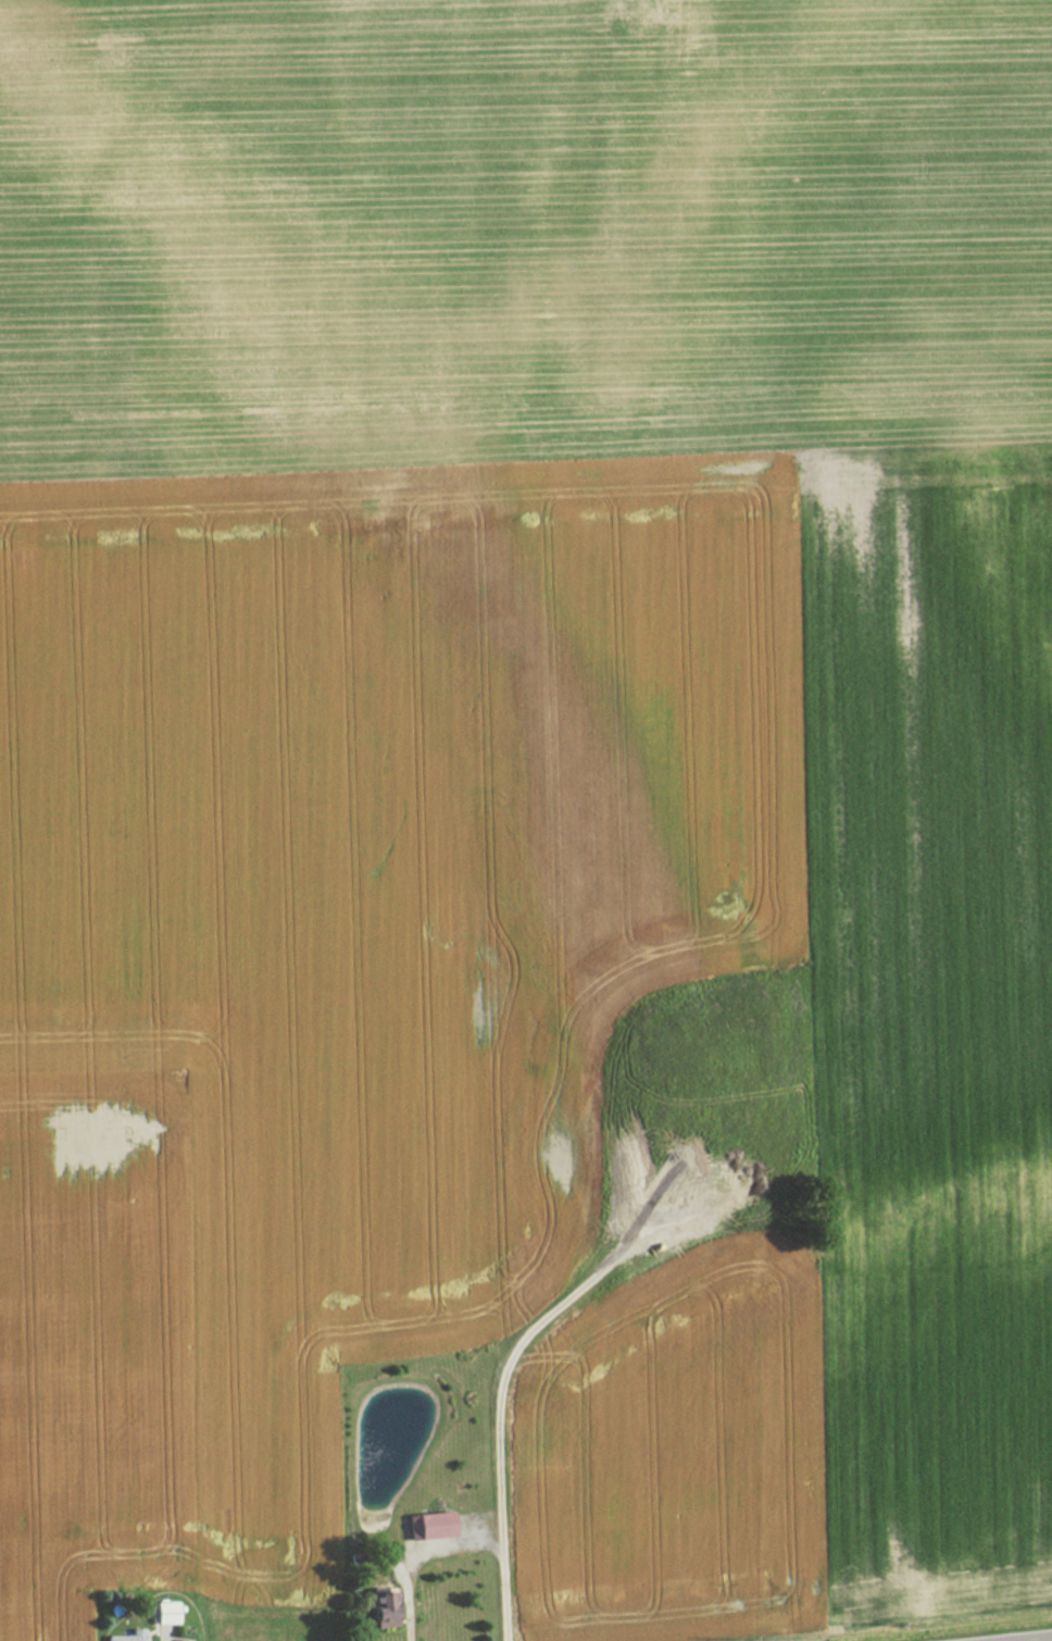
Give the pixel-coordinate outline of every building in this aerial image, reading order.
[(450,1538),(449,1513),(405,1514),(406,1539),(450,1538)] [(372,1629),(394,1626),(389,1590),(372,1593),(375,1608),(369,1609),(372,1629)] [(174,1602),(152,1603),(153,1624),(174,1624),(174,1602)] [(142,1629),(128,1630),(128,1635),(103,1636),(103,1640),(142,1640),(142,1629)]
